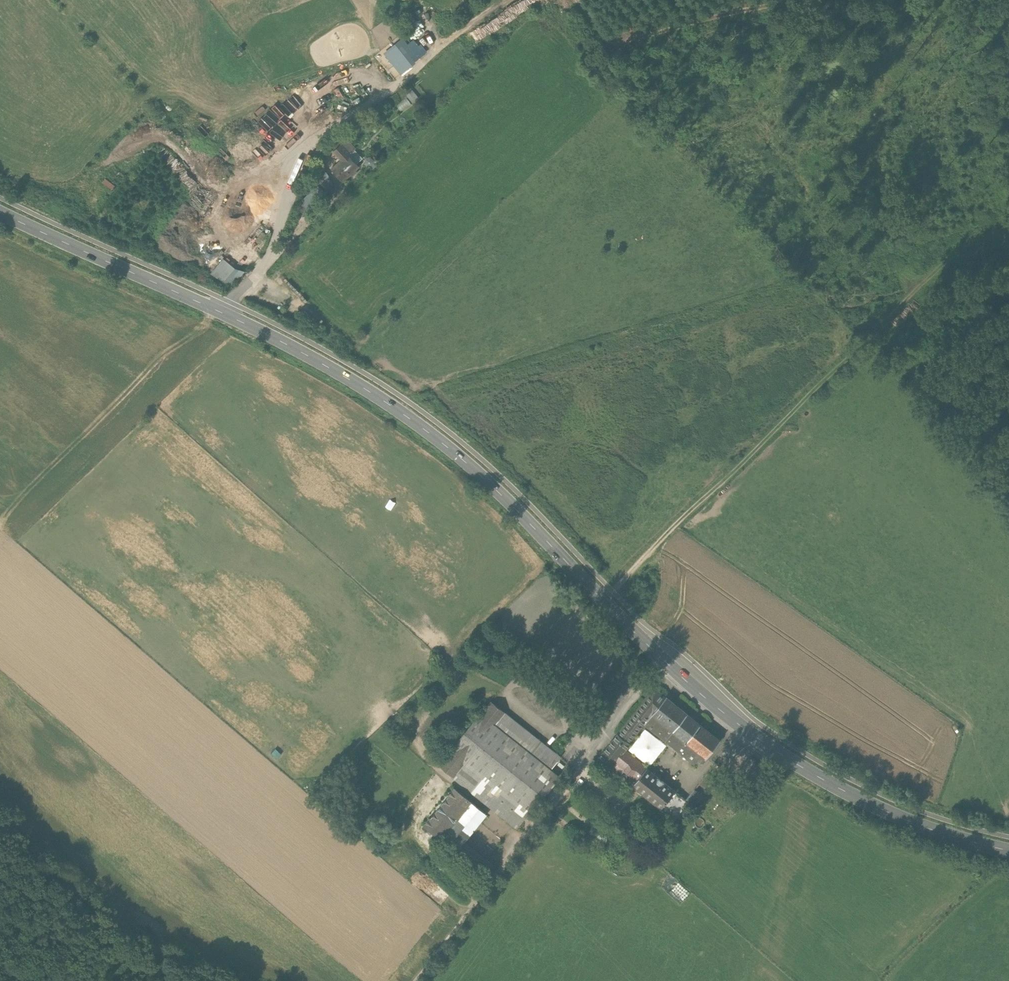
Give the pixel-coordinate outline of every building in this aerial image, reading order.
[(404,74),(419,62),(401,40),(387,52),(404,74)] [(396,105),(401,112),(411,104),(406,98),(396,105)] [(330,136),(334,142),(347,132),(342,126),(330,136)] [(341,158),(331,167),(342,180),(358,166),(356,163),(349,156),(355,150),(356,149),(346,138),(334,150),(341,158)] [(356,163),(362,158),(355,150),(349,156),(356,163)] [(324,189),(331,181),(319,159),(311,167),(324,189)] [(105,182),(115,189),(118,184),(108,178),(105,182)] [(309,215),(317,207),(309,198),(300,206),(309,215)] [(213,276),(224,283),(234,269),(223,261),(213,276)] [(736,607),(745,611),(748,605),(739,601),(736,607)] [(647,724),(668,697),(653,685),(594,759),(673,822),(689,802),(625,751),(647,724)] [(722,739),(668,697),(647,724),(702,766),(722,739)] [(438,767),(518,831),(570,766),(491,702),(438,767)] [(487,815),(454,788),(423,826),(441,841),(448,831),(464,844),(487,815)]
